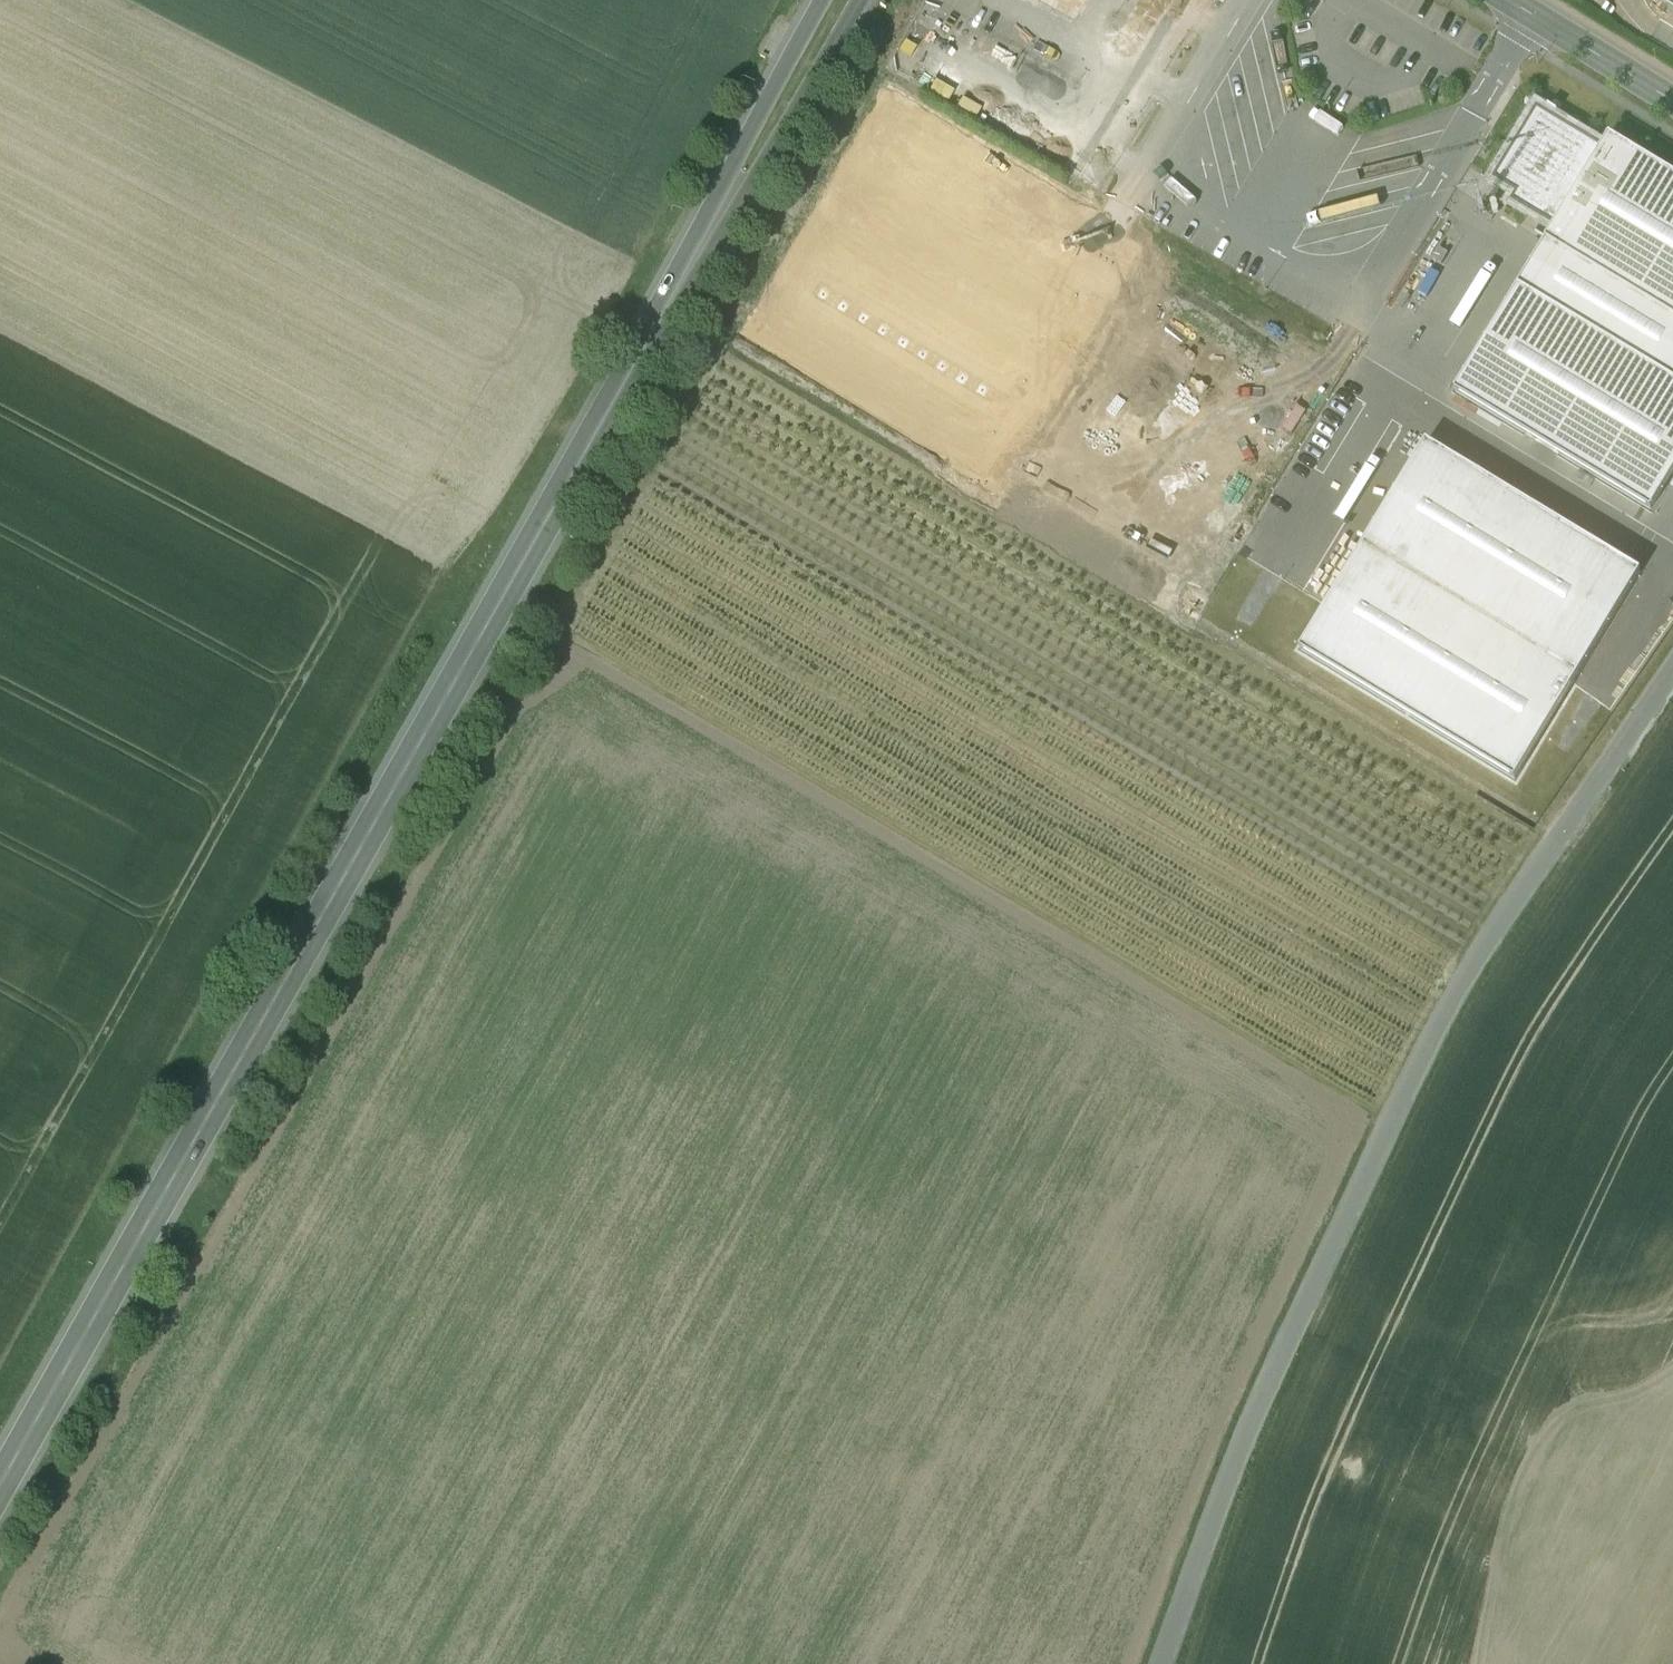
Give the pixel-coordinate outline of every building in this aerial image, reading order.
[(1057,59),(1092,0),(978,0),(973,9),(1057,59)] [(1654,1),(1671,11),(1669,15),(1672,17),(1672,0),(1655,0),(1654,1)] [(1455,391),(1652,511),(1672,477),(1672,174),(1654,163),(1610,136),(1603,148),(1537,107),(1493,179),(1516,193),(1511,201),(1555,228),(1552,232),(1455,391)] [(1642,573),(1427,443),(1301,651),(1516,780),(1642,573)]
